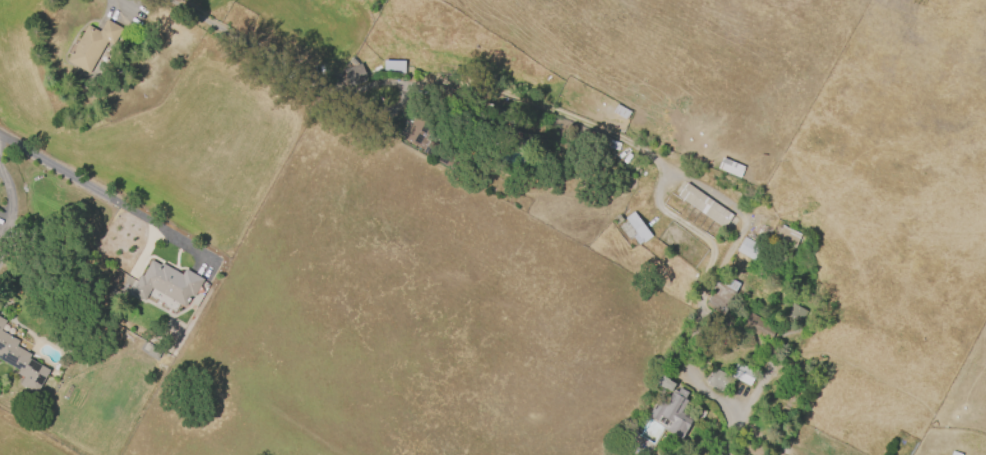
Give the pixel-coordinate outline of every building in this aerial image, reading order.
[(87,26),(98,32),(106,20),(121,30),(111,46),(106,43),(87,74),(66,62),(87,26)] [(383,60),(404,61),(403,75),(382,74),(383,60)] [(342,71),(349,88),(367,81),(361,63),(342,71)] [(616,104),(630,112),(626,120),(612,112),(616,104)] [(401,139),(410,125),(404,122),(410,112),(434,125),(426,139),(462,160),(455,171),(421,152),(422,151),(401,139)] [(717,169),(739,178),(743,167),(722,158),(717,169)] [(685,183),(733,216),(724,229),(676,196),(685,183)] [(627,240),(618,227),(626,221),(624,218),(632,212),(651,236),(638,246),(631,237),(627,240)] [(622,220),(616,225),(612,219),(618,214),(622,220)] [(781,225),(800,234),(793,249),(774,240),(777,234),(775,233),(778,228),(780,229),(781,225)] [(743,237),(761,247),(753,261),(735,251),(743,237)] [(161,264),(181,275),(184,269),(202,279),(192,296),(191,295),(184,307),(150,287),(143,300),(130,292),(140,275),(142,277),(151,261),(159,266),(161,264)] [(728,278),(738,284),(723,311),(706,301),(713,290),(711,288),(716,281),(724,285),(728,278)] [(792,304),(806,311),(797,329),(782,322),(792,304)] [(740,327),(748,312),(776,328),(768,342),(740,327)] [(18,371),(0,361),(0,331),(18,342),(16,347),(30,355),(28,359),(49,371),(35,395),(19,386),(23,378),(16,375),(18,371)] [(756,373),(749,386),(729,375),(736,362),(756,373)] [(723,392),(706,384),(707,382),(704,381),(707,376),(709,377),(713,369),(730,377),(723,392)] [(670,391),(664,388),(663,389),(652,383),(657,374),(660,375),(661,374),(665,376),(664,377),(669,379),(668,380),(674,384),(670,391)] [(647,416),(657,399),(664,404),(672,389),(677,392),(679,387),(687,392),(683,399),(686,401),(679,412),(691,419),(680,438),(663,428),(664,426),(647,416)]
